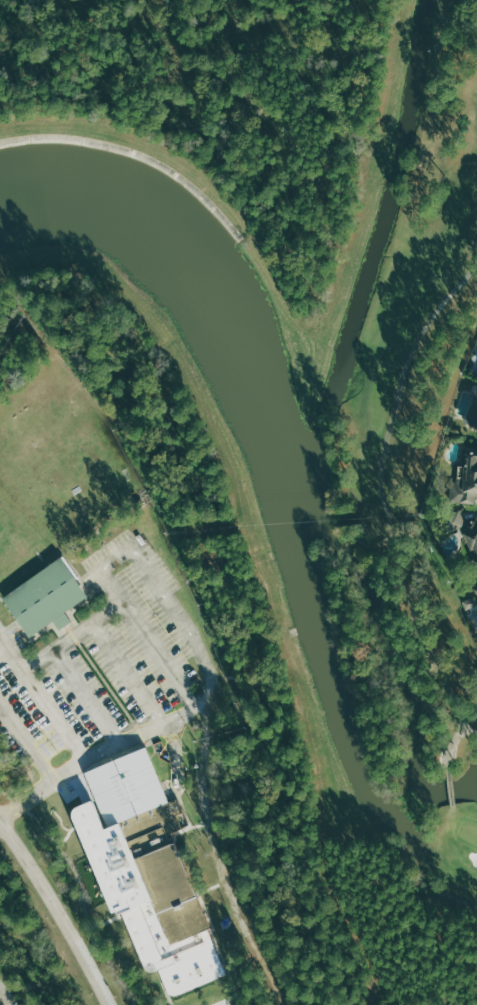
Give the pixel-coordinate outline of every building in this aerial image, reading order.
[(476,503),(476,453),(466,452),(465,465),(458,465),(456,484),(451,484),(449,501),(476,503)] [(452,511),(445,530),(469,538),(464,552),(476,556),(476,519),(452,511)] [(59,558),(2,599),(29,637),(86,596),(59,558)] [(465,599),(465,609),(476,609),(476,599),(465,599)] [(85,771),(108,826),(103,829),(94,808),(70,818),(88,859),(91,866),(97,863),(106,885),(118,880),(129,906),(118,911),(145,978),(157,973),(168,999),(225,975),(224,972),(206,928),(209,927),(170,833),(189,825),(177,797),(170,800),(147,745),(85,771)]
